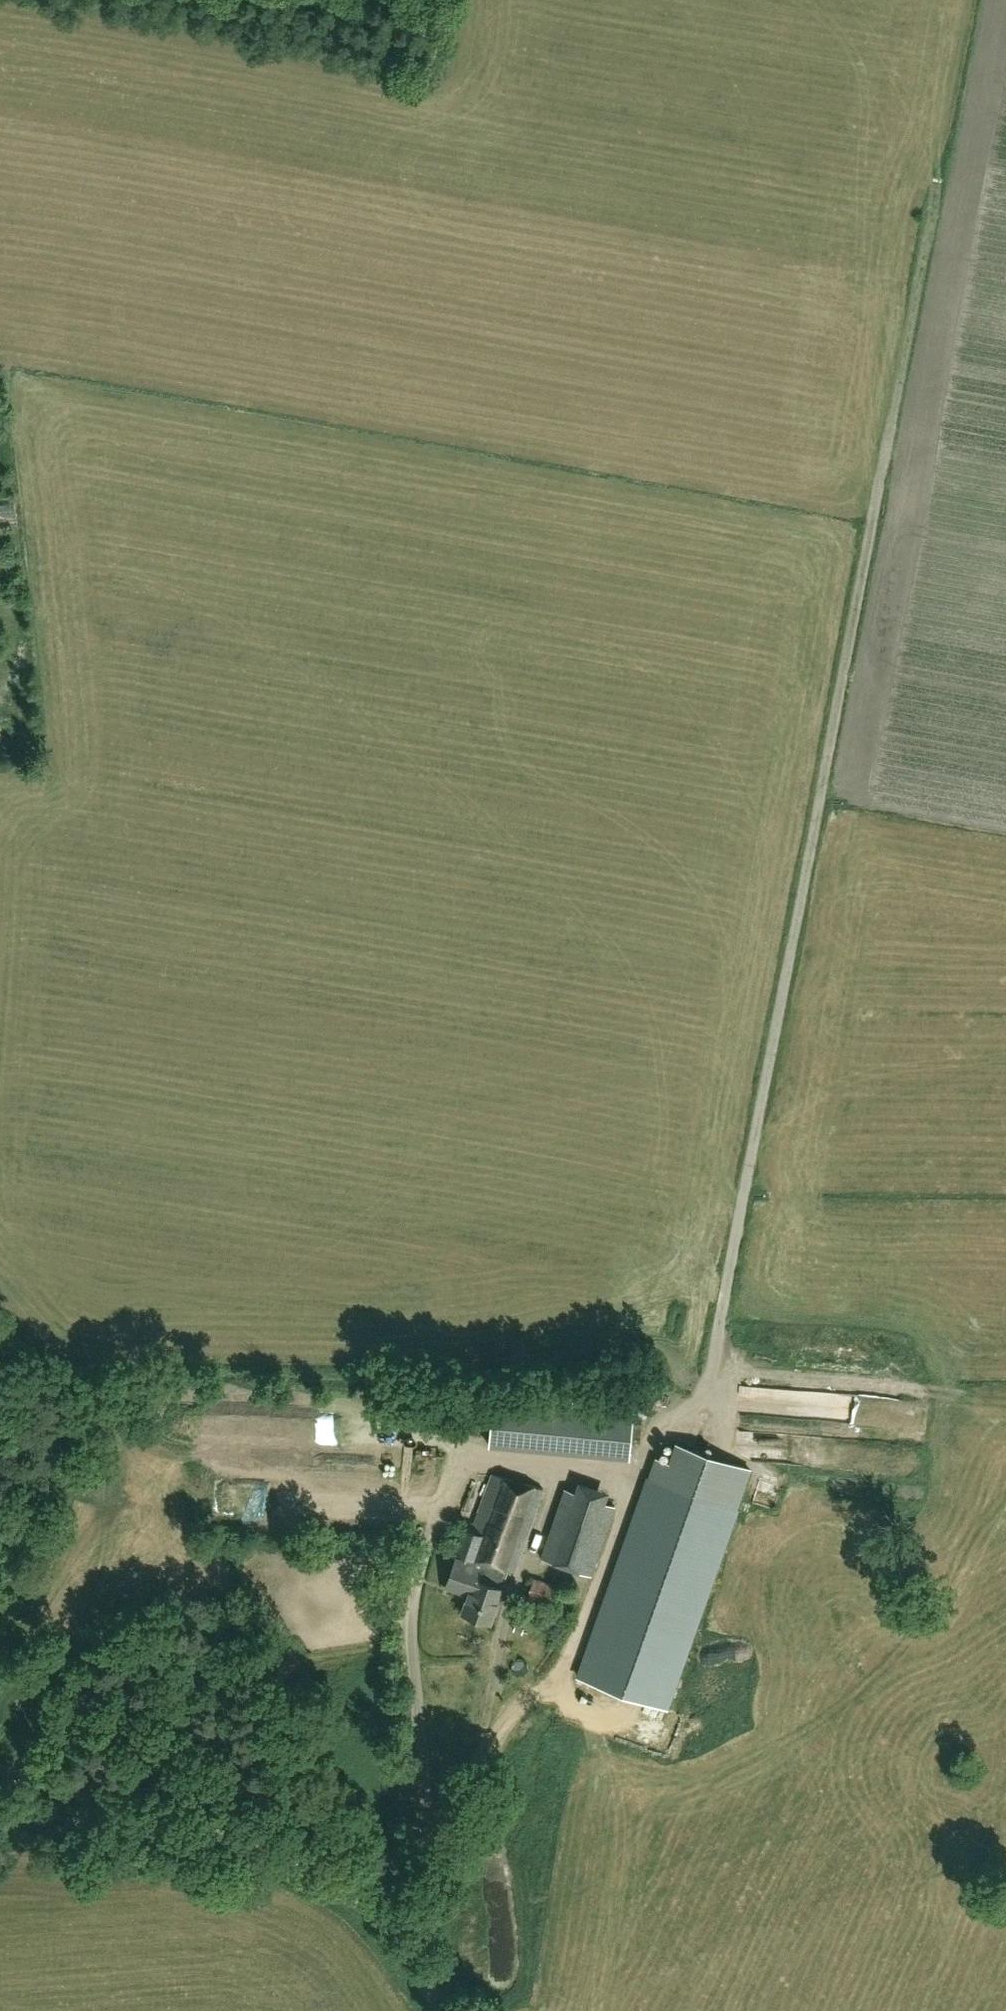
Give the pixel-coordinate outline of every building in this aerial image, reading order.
[(630,1457),(632,1438),(640,1439),(641,1430),(632,1430),(635,1400),(574,1395),(572,1411),(493,1403),(489,1444),(630,1457)] [(692,1632),(736,1507),(750,1468),(675,1441),(668,1461),(657,1457),(650,1477),(606,1602),(692,1632)] [(514,1572),(543,1488),(492,1473),(472,1530),(463,1527),(455,1552),(467,1556),(466,1562),(455,1558),(446,1586),(469,1594),(462,1612),(490,1622),(502,1587),(497,1585),(503,1568),(514,1572)] [(591,1575),(615,1505),(565,1488),(541,1558),(591,1575)] [(556,1606),(562,1588),(533,1578),(527,1597),(556,1606)] [(112,1776),(114,1768),(107,1766),(105,1774),(112,1776)]
